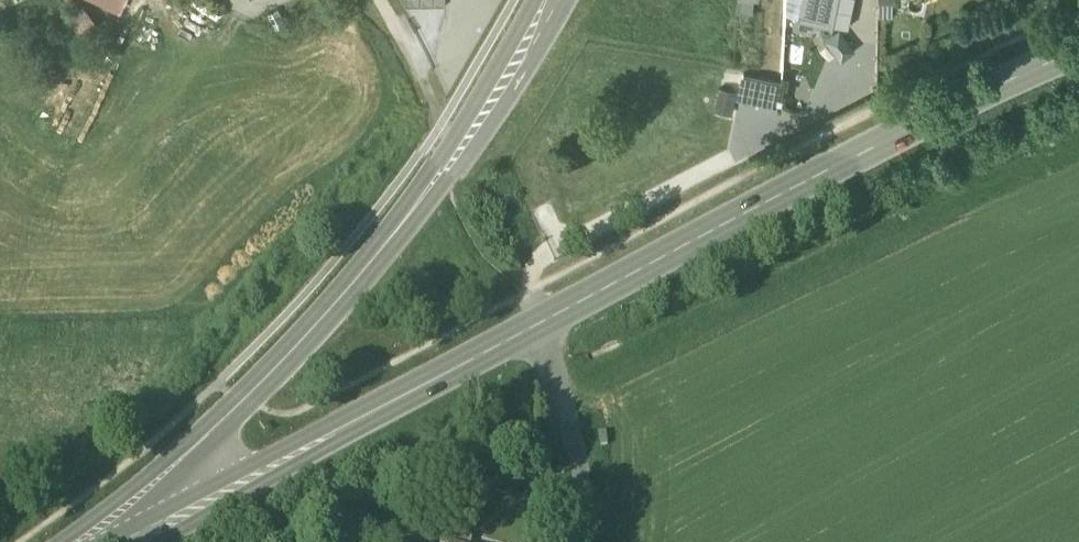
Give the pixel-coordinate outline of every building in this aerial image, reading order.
[(120,12),(126,0),(94,0),(120,12)] [(799,17),(802,0),(786,0),(785,14),(799,17)] [(832,24),(837,0),(802,0),(799,17),(832,24)] [(832,24),(847,28),(854,0),(837,0),(832,24)] [(738,99),(776,107),(782,81),(743,73),(738,99)] [(469,539),(442,532),(439,541),(468,541),(469,539)]
